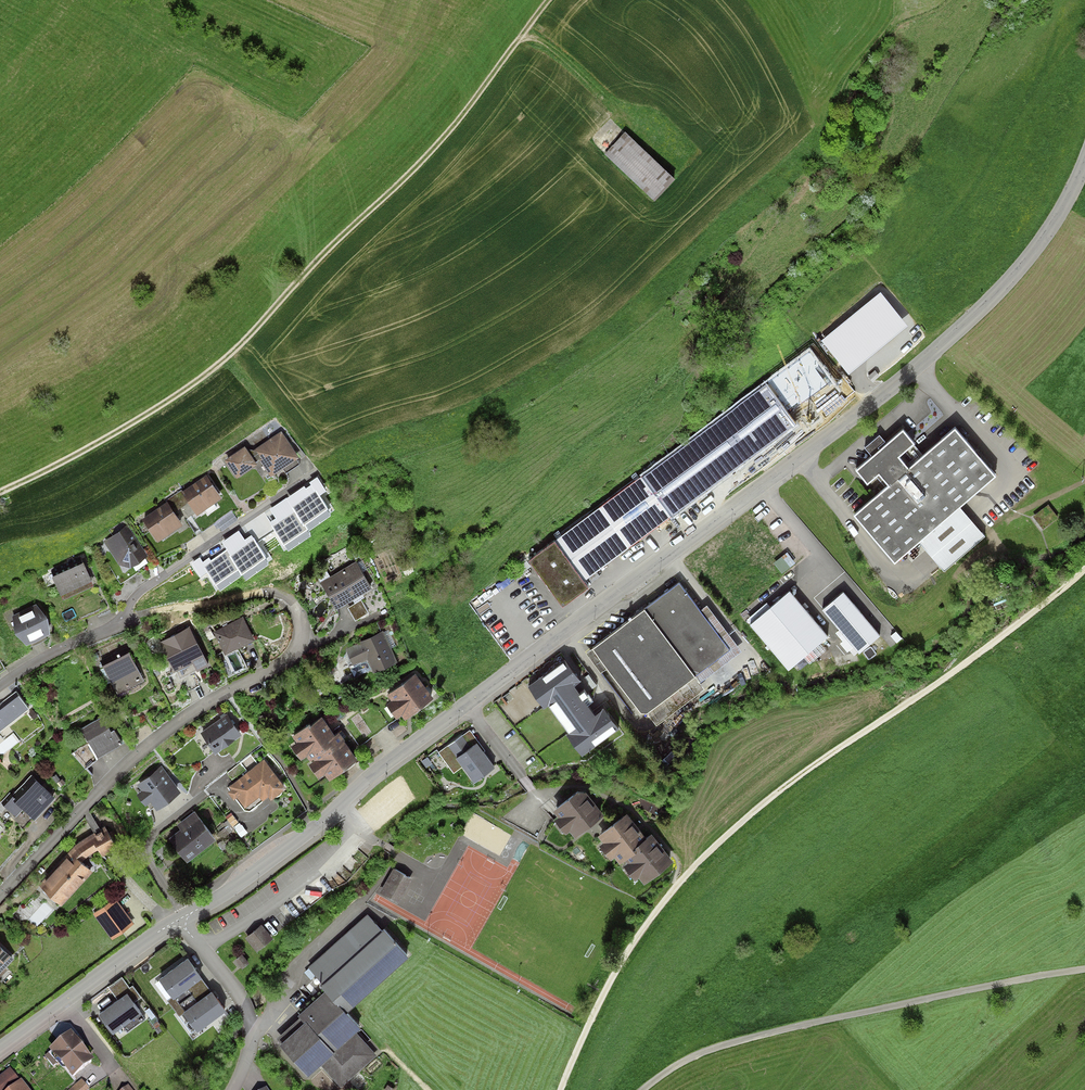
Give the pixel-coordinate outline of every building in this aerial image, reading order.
[(677,179),(626,132),(606,154),(657,201),(677,179)] [(906,326),(880,294),(823,341),(849,372),(906,326)] [(764,387),(529,561),(564,609),(590,590),(584,582),(794,426),(764,387)] [(917,444),(905,430),(888,445),(873,458),(857,472),(868,483),(880,473),(890,485),(856,515),(896,561),(920,541),(946,571),(987,535),(962,507),(998,476),(956,428),(910,468),(902,458),(917,444)] [(282,433),(255,450),(271,476),(298,458),(282,433)] [(865,448),(873,458),(888,445),(879,436),(865,448)] [(246,449),(226,462),(237,479),(257,466),(246,449)] [(205,476),(180,492),(196,515),(221,499),(205,476)] [(325,491),(317,479),(311,483),(312,485),(305,490),(304,487),(271,509),(277,519),(271,523),(285,544),(306,530),(303,525),(327,509),(318,496),(325,491)] [(166,503),(142,520),(159,543),(183,526),(166,503)] [(147,556),(127,527),(104,543),(119,565),(130,568),(147,556)] [(245,541),(239,532),(223,542),(228,551),(211,562),(208,559),(202,563),(199,559),(193,564),(201,576),(208,572),(216,584),(238,568),(242,574),(265,558),(251,537),(245,541)] [(81,558),(49,571),(59,596),(91,582),(81,558)] [(357,563),(320,583),(335,610),(372,590),(357,563)] [(730,650),(679,584),(593,650),(644,716),(730,650)] [(828,637),(789,592),(751,625),(790,670),(828,637)] [(881,636),(844,593),(822,611),(860,655),(881,636)] [(35,607),(13,618),(14,636),(27,648),(48,638),(46,619),(35,607)] [(243,618),(214,633),(226,656),(255,642),(243,618)] [(189,628),(159,643),(176,674),(206,658),(189,628)] [(383,632),(344,650),(352,667),(367,660),(374,674),(397,663),(383,632)] [(130,654),(103,667),(118,696),(145,683),(130,654)] [(579,676),(565,656),(530,682),(545,702),(549,698),(572,729),(569,731),(583,749),(617,723),(604,706),(596,712),(572,681),(579,676)] [(416,674),(388,695),(405,719),(434,699),(416,674)] [(17,697),(0,711),(0,731),(1,732),(28,711),(17,697)] [(323,714),(292,737),(327,784),(358,761),(323,714)] [(228,715),(200,735),(214,755),(243,736),(228,715)] [(105,718),(81,731),(97,759),(121,745),(105,718)] [(494,768),(468,733),(440,754),(454,772),(463,766),(475,782),(494,768)] [(265,758),(228,785),(243,807),(261,795),(265,800),(285,786),(265,758)] [(180,790),(161,767),(137,787),(156,810),(180,790)] [(36,780),(15,802),(34,820),(55,798),(36,780)] [(601,816),(581,791),(555,812),(575,837),(601,816)] [(182,830),(170,838),(187,861),(216,839),(195,810),(177,824),(182,830)] [(646,841),(627,816),(599,837),(604,844),(600,847),(610,861),(615,857),(620,864),(625,860),(629,864),(625,867),(635,881),(639,878),(644,884),(672,862),(652,837),(646,841)] [(104,833),(100,829),(76,845),(44,880),(50,887),(45,894),(59,906),(92,872),(82,860),(98,850),(102,856),(118,846),(108,831),(104,833)] [(411,880),(394,870),(381,893),(398,903),(411,880)] [(132,924),(115,900),(96,914),(113,937),(132,924)] [(406,955),(366,913),(308,967),(348,1010),(406,955)] [(272,939),(261,926),(246,938),(257,951),(272,939)] [(15,957),(0,944),(0,974),(15,957)] [(248,963),(242,956),(236,961),(242,969),(248,963)] [(189,957),(160,977),(174,998),(203,978),(189,957)] [(359,1026),(324,988),(296,1014),(301,1020),(278,1042),(309,1076),(321,1064),(342,1087),(376,1055),(354,1030),(359,1026)] [(225,1008),(211,990),(183,1011),(197,1029),(225,1008)] [(127,992),(98,1013),(113,1033),(141,1013),(127,992)] [(94,1062),(70,1033),(48,1051),(72,1080),(94,1062)] [(10,1069),(0,1077),(0,1089),(4,1089),(18,1079),(10,1069)] [(9,1089),(28,1089),(22,1081),(9,1089)]
